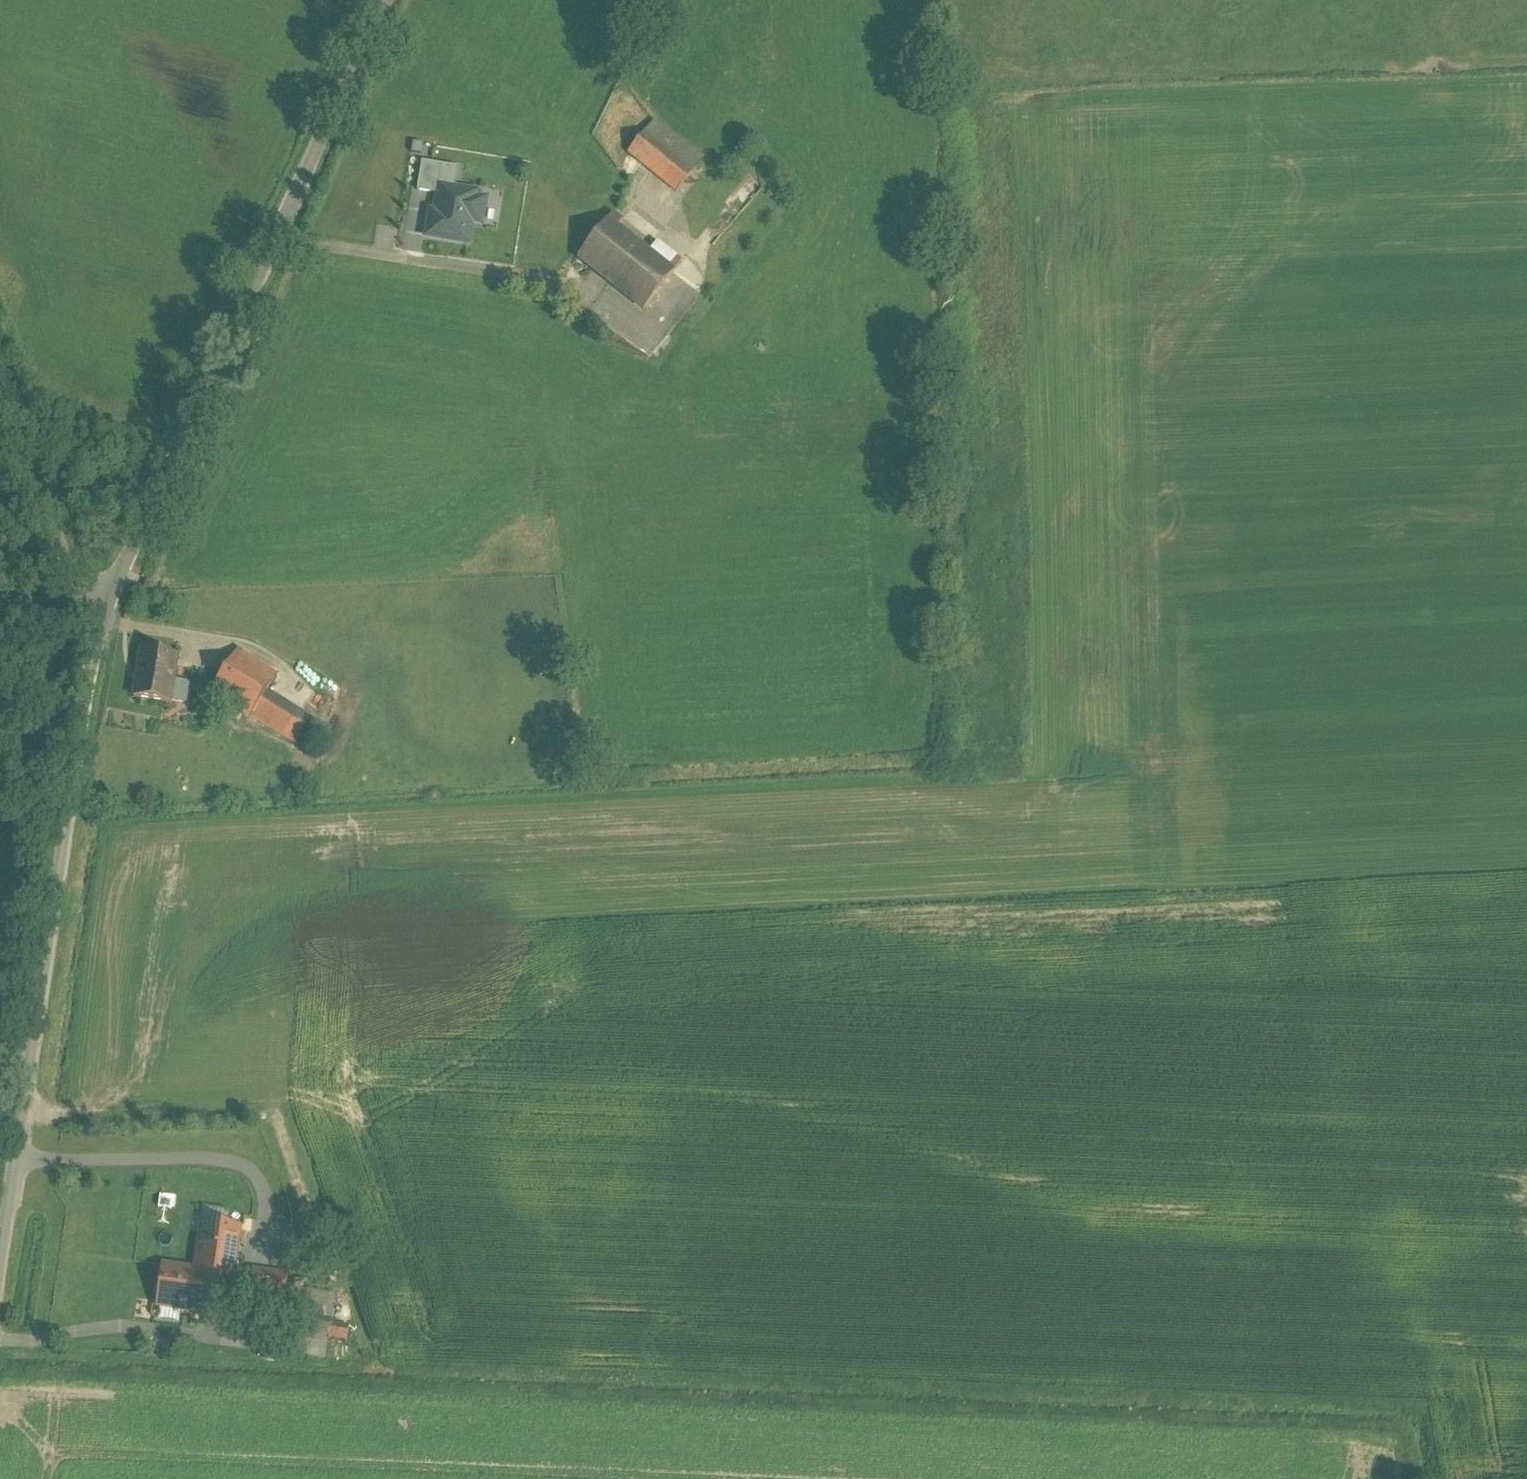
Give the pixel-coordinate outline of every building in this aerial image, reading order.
[(644,138),(622,162),(669,199),(690,176),(644,138)] [(562,196),(530,240),(636,321),(672,275),(562,196)] [(174,665),(127,657),(119,705),(166,712),(174,665)] [(226,669),(205,701),(287,755),(305,728),(261,699),(263,694),(226,669)] [(192,1222),(185,1270),(224,1275),(231,1227),(192,1222)] [(218,1317),(224,1275),(185,1270),(153,1266),(147,1307),(218,1317)]
